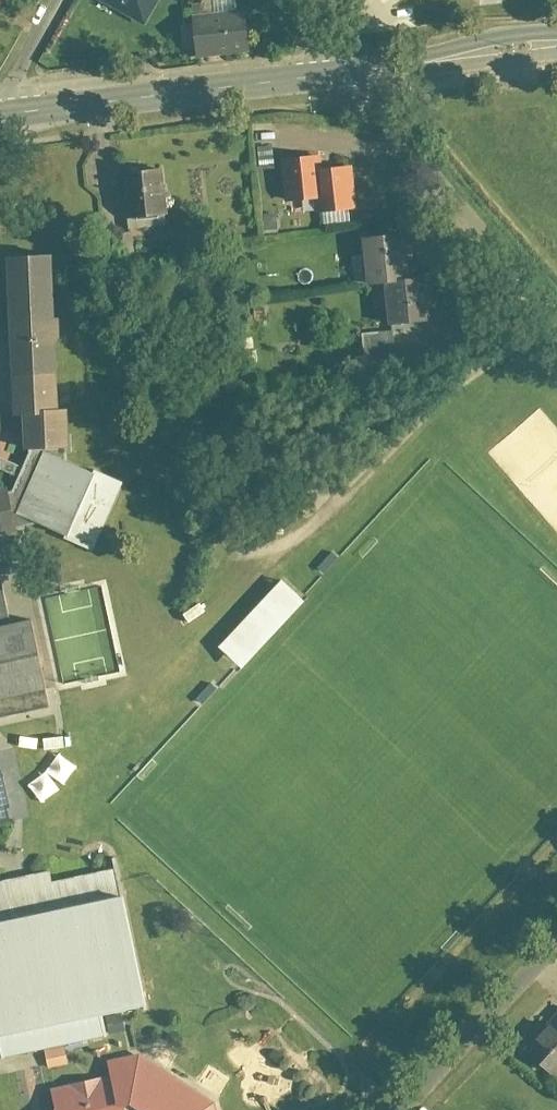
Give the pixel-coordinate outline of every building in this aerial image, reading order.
[(153,25),(166,0),(104,0),(153,25)] [(206,56),(260,51),(256,10),(225,13),(224,0),(200,0),(206,56)] [(319,150),(285,153),(289,200),(322,197),(323,212),(359,209),(354,163),(321,166),(319,150)] [(161,166),(121,171),(128,228),(168,223),(161,166)] [(411,272),(405,227),(361,233),(367,278),(411,272)] [(62,445),(67,445),(64,410),(55,411),(49,257),(9,259),(12,324),(0,324),(0,342),(11,341),(16,415),(0,415),(0,433),(25,432),(25,451),(28,454),(8,494),(6,489),(0,490),(0,536),(18,532),(19,528),(32,525),(92,552),(123,482),(63,458),(62,445)] [(433,319),(427,271),(382,276),(388,325),(433,319)] [(0,581),(0,701),(52,690),(36,619),(15,623),(6,580),(0,581)] [(292,605),(268,584),(206,652),(230,674),(292,605)] [(10,817),(0,773),(0,819),(10,817)] [(107,1037),(102,1016),(145,1007),(116,870),(51,884),(49,873),(0,883),(0,1059),(107,1037)] [(509,1040),(541,1071),(556,1055),(556,1000),(552,996),(509,1040)] [(56,1091),(59,1109),(222,1109),(221,1105),(146,1056),(112,1065),(120,1077),(56,1091)]
